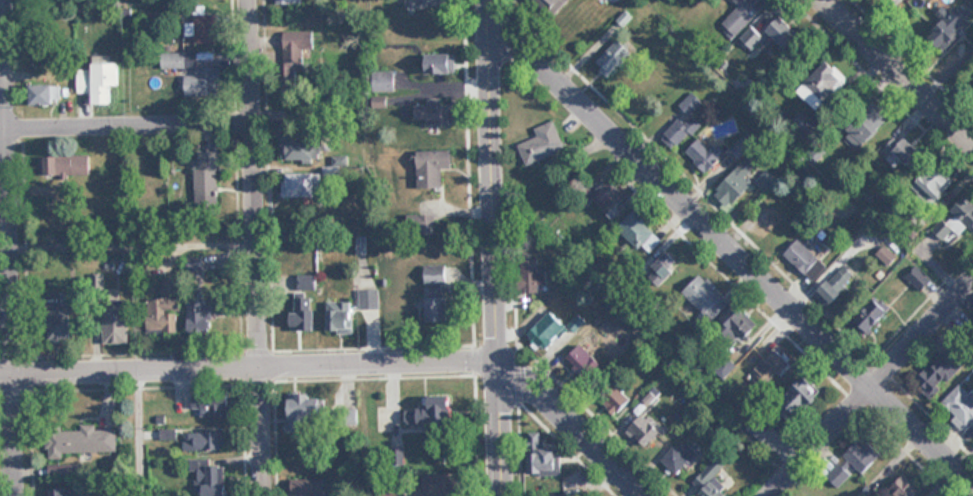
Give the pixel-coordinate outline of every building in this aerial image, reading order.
[(568,0),(534,0),(556,17),(568,0)] [(755,17),(750,11),(761,0),(735,0),(740,5),(722,22),(736,36),(755,17)] [(940,20),(937,34),(963,39),(968,11),(952,8),(949,22),(940,20)] [(193,14),(193,42),(218,42),(218,14),(193,14)] [(766,31),(789,52),(804,36),(781,14),(766,31)] [(748,45),(758,35),(752,28),(741,38),(748,45)] [(284,31),(284,54),(314,54),(314,31),(284,31)] [(596,61),(611,75),(634,52),(620,37),(596,61)] [(161,71),(185,71),(185,96),(221,97),(221,67),(196,67),(196,51),(162,50),(161,71)] [(457,53),(427,53),(427,73),(457,73),(457,53)] [(808,81),(829,102),(850,80),(830,60),(808,81)] [(92,63),(92,72),(77,72),(77,92),(94,92),(94,104),(113,104),(113,86),(121,86),(121,63),(92,63)] [(62,85),(31,85),(31,105),(62,105),(62,85)] [(664,137),(677,150),(702,123),(693,115),(704,103),(693,92),(681,105),(688,110),(664,137)] [(891,120),(874,99),(847,122),(863,142),(891,120)] [(417,105),(416,123),(455,124),(455,105),(429,104),(429,105),(417,105)] [(536,128),(540,137),(521,144),(528,164),(567,151),(556,121),(536,128)] [(321,135),(281,135),(281,159),(321,159),(321,135)] [(892,138),(881,150),(890,158),(894,153),(909,166),(922,153),(904,136),(898,144),(892,138)] [(687,151),(707,173),(729,154),(717,141),(709,148),(701,138),(687,151)] [(139,148),(139,161),(157,160),(156,147),(139,148)] [(418,150),(418,188),(443,188),(443,168),(454,168),(454,150),(418,150)] [(195,152),(196,208),(220,207),(219,151),(195,152)] [(93,155),(45,156),(45,176),(93,175),(93,155)] [(746,177),(752,172),(744,163),(715,193),(731,209),(754,185),(746,177)] [(932,194),(955,185),(948,168),(924,177),(932,194)] [(281,197),(318,197),(318,173),(281,173),(281,197)] [(611,216),(630,198),(615,181),(595,199),(611,216)] [(965,195),(953,208),(972,228),(972,202),(965,195)] [(665,239),(635,210),(618,228),(648,256),(665,239)] [(436,214),(415,214),(415,234),(436,234),(436,214)] [(785,252),(814,281),(828,266),(800,238),(785,252)] [(689,270),(670,251),(655,266),(675,285),(689,270)] [(522,260),(522,291),(550,291),(550,270),(540,270),(540,260),(522,260)] [(425,265),(425,284),(460,284),(460,265),(425,265)] [(844,265),(816,293),(830,308),(858,279),(844,265)] [(684,293),(712,321),(730,302),(702,274),(684,293)] [(299,277),(299,289),(314,289),(314,277),(299,277)] [(360,309),(380,309),(380,290),(360,290),(360,309)] [(855,319),(870,334),(894,311),(879,295),(855,319)] [(293,331),(315,331),(315,297),(293,297),(293,331)] [(456,297),(428,297),(428,323),(456,323),(456,297)] [(149,298),(150,333),(181,332),(180,298),(149,298)] [(105,300),(105,343),(130,343),(130,300),(105,300)] [(237,300),(189,301),(189,335),(237,335),(237,300)] [(328,301),(328,333),(353,333),(353,301),(328,301)] [(738,338),(742,334),(748,340),(761,326),(739,304),(721,321),(738,338)] [(72,309),(46,314),(51,344),(77,339),(72,309)] [(566,326),(550,311),(526,336),(542,351),(566,326)] [(580,382),(603,360),(584,340),(561,363),(580,382)] [(770,390),(796,366),(778,347),(752,372),(770,390)] [(966,365),(949,348),(918,379),(935,396),(966,365)] [(782,401),(799,418),(824,393),(807,376),(782,401)] [(632,402),(615,384),(600,399),(616,417),(632,402)] [(960,385),(942,403),(956,417),(953,420),(964,430),(972,422),(972,424),(972,398),(960,385)] [(230,415),(230,394),(192,394),(192,407),(199,407),(199,415),(230,415)] [(293,431),(328,431),(328,395),(293,395),(293,431)] [(456,401),(430,401),(429,407),(416,406),(416,437),(456,438),(456,401)] [(627,431),(644,450),(661,434),(643,415),(627,431)] [(47,429),(48,455),(117,454),(116,428),(47,429)] [(190,430),(190,450),(224,450),(224,430),(190,430)] [(698,455),(682,439),(662,459),(677,475),(698,455)] [(864,474),(883,455),(869,441),(863,447),(856,441),(844,454),(864,474)] [(561,475),(561,449),(528,449),(528,475),(561,475)] [(716,457),(689,484),(701,495),(732,495),(713,478),(725,465),(716,457)] [(228,465),(216,465),(216,459),(190,459),(190,471),(196,471),(196,492),(202,492),(202,495),(228,495),(228,465)] [(84,464),(50,464),(50,477),(84,477),(84,464)] [(831,478),(843,485),(850,472),(837,465),(831,478)] [(904,473),(889,489),(897,495),(915,495),(921,489),(904,473)] [(463,474),(432,474),(432,495),(463,495),(463,474)] [(326,484),(290,484),(290,495),(326,495),(326,484)]
